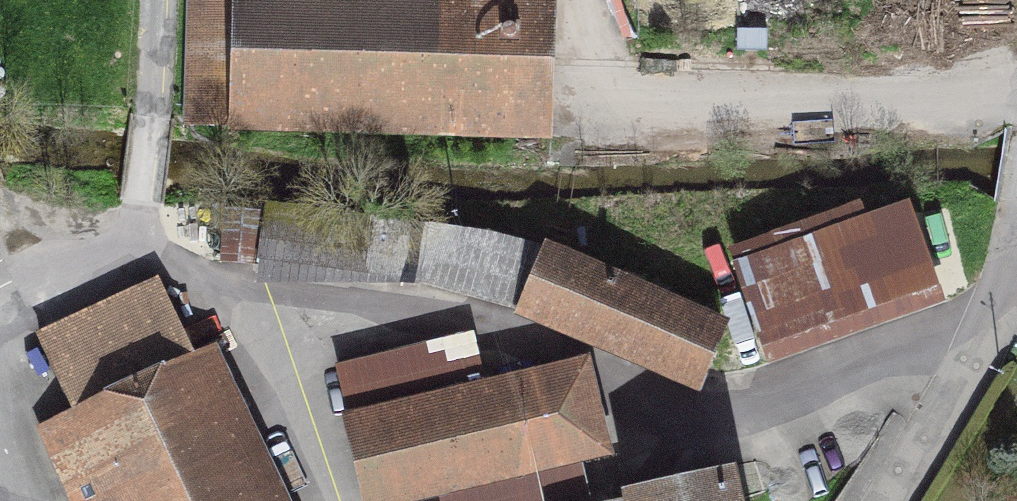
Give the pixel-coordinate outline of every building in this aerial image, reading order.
[(189,124),(541,134),(545,0),(193,0),(189,124)] [(908,208),(739,267),(767,348),(936,289),(908,208)] [(256,212),(225,210),(222,260),(253,262),(256,212)] [(518,308),(521,309),(543,250),(489,237),(392,223),(385,277),(427,283),(518,308)] [(697,383),(722,325),(543,250),(521,309),(697,383)] [(159,283),(40,338),(79,419),(197,364),(159,283)] [(371,500),(389,500),(577,457),(557,372),(485,389),(474,335),(340,367),(371,500)] [(197,364),(79,419),(43,436),(73,500),(261,500),(197,364)] [(725,479),(619,500),(730,500),(725,479)]
